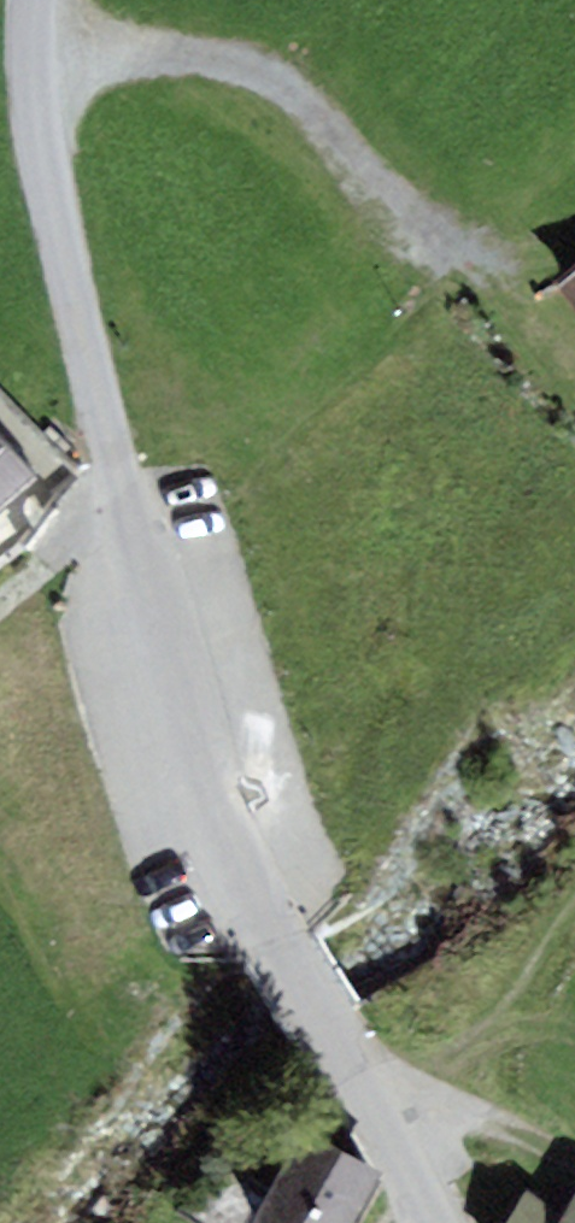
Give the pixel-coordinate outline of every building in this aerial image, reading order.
[(52,488),(0,435),(0,539),(52,488)] [(392,1184),(310,1140),(265,1222),(371,1222),(392,1184)]
